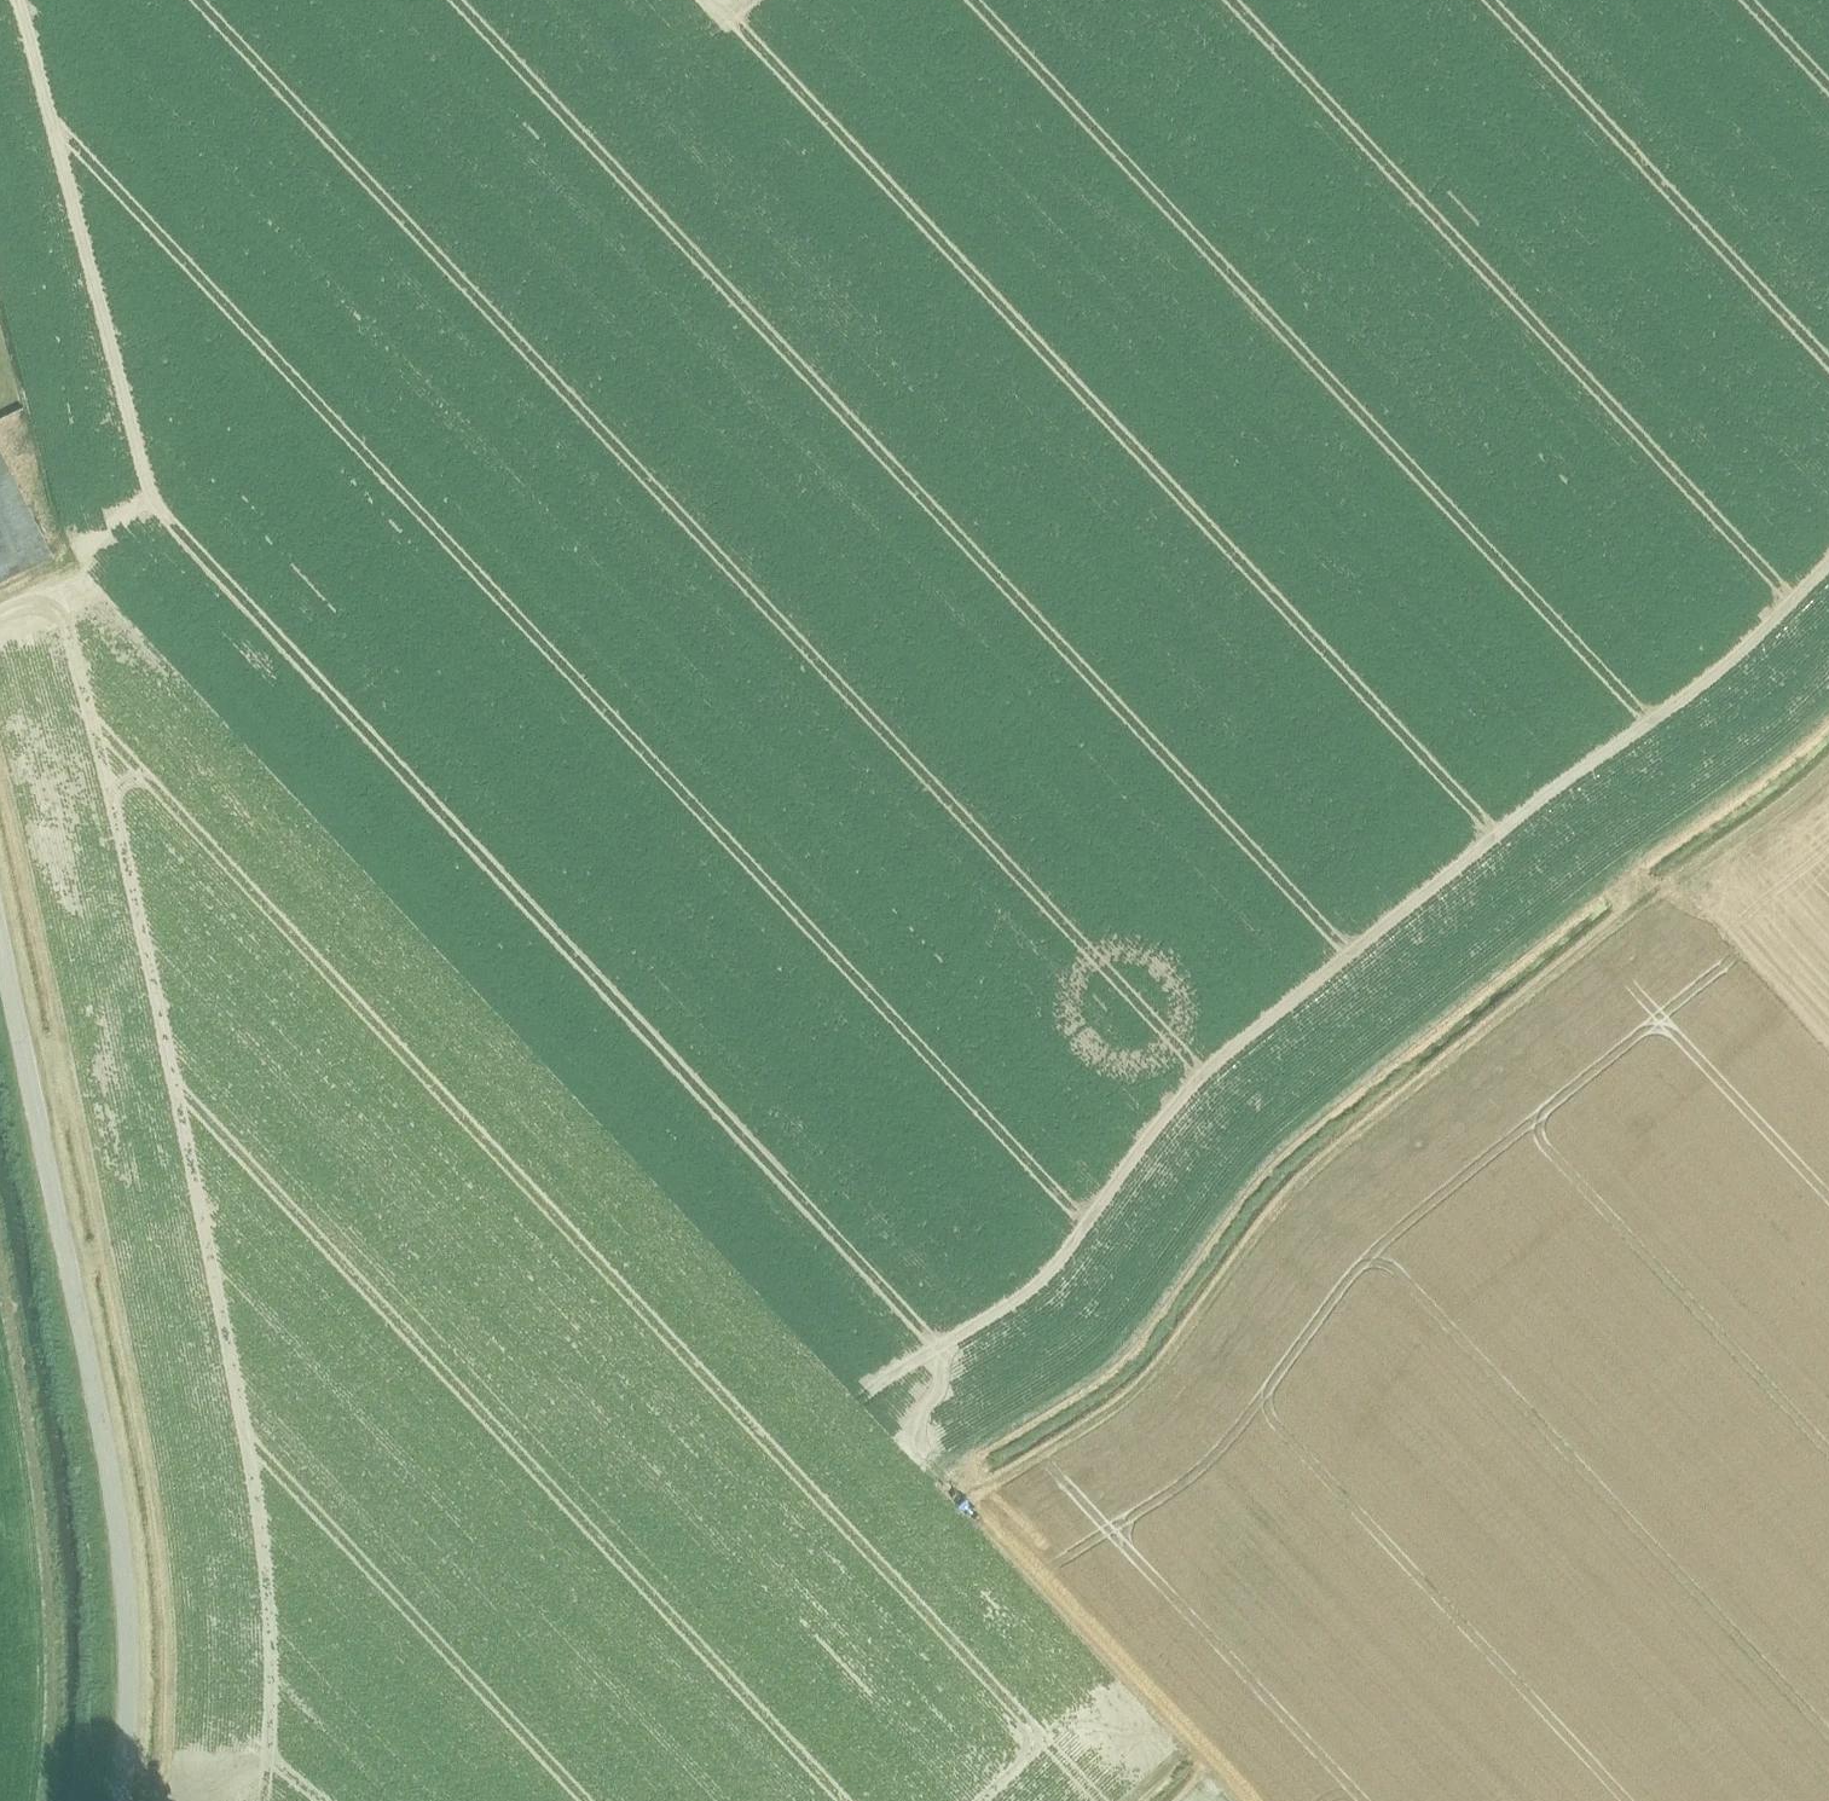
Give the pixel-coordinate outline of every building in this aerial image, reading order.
[(0,453),(0,579),(49,555),(0,453)]
